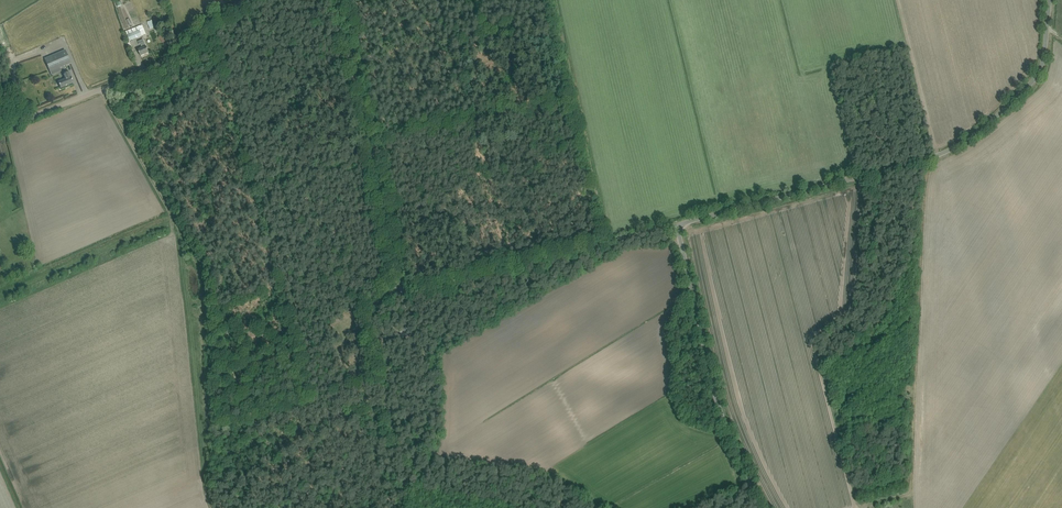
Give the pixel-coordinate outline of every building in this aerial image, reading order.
[(130,41),(142,36),(146,34),(143,29),(139,30),(138,27),(126,31),(126,32),(130,41)] [(149,53),(146,47),(143,40),(138,42),(139,45),(141,44),(142,48),(138,50),(141,56),(149,53)] [(44,59),(50,72),(71,63),(65,50),(44,59)] [(61,89),(73,83),(69,72),(63,74),(65,79),(58,82),(61,89)]
